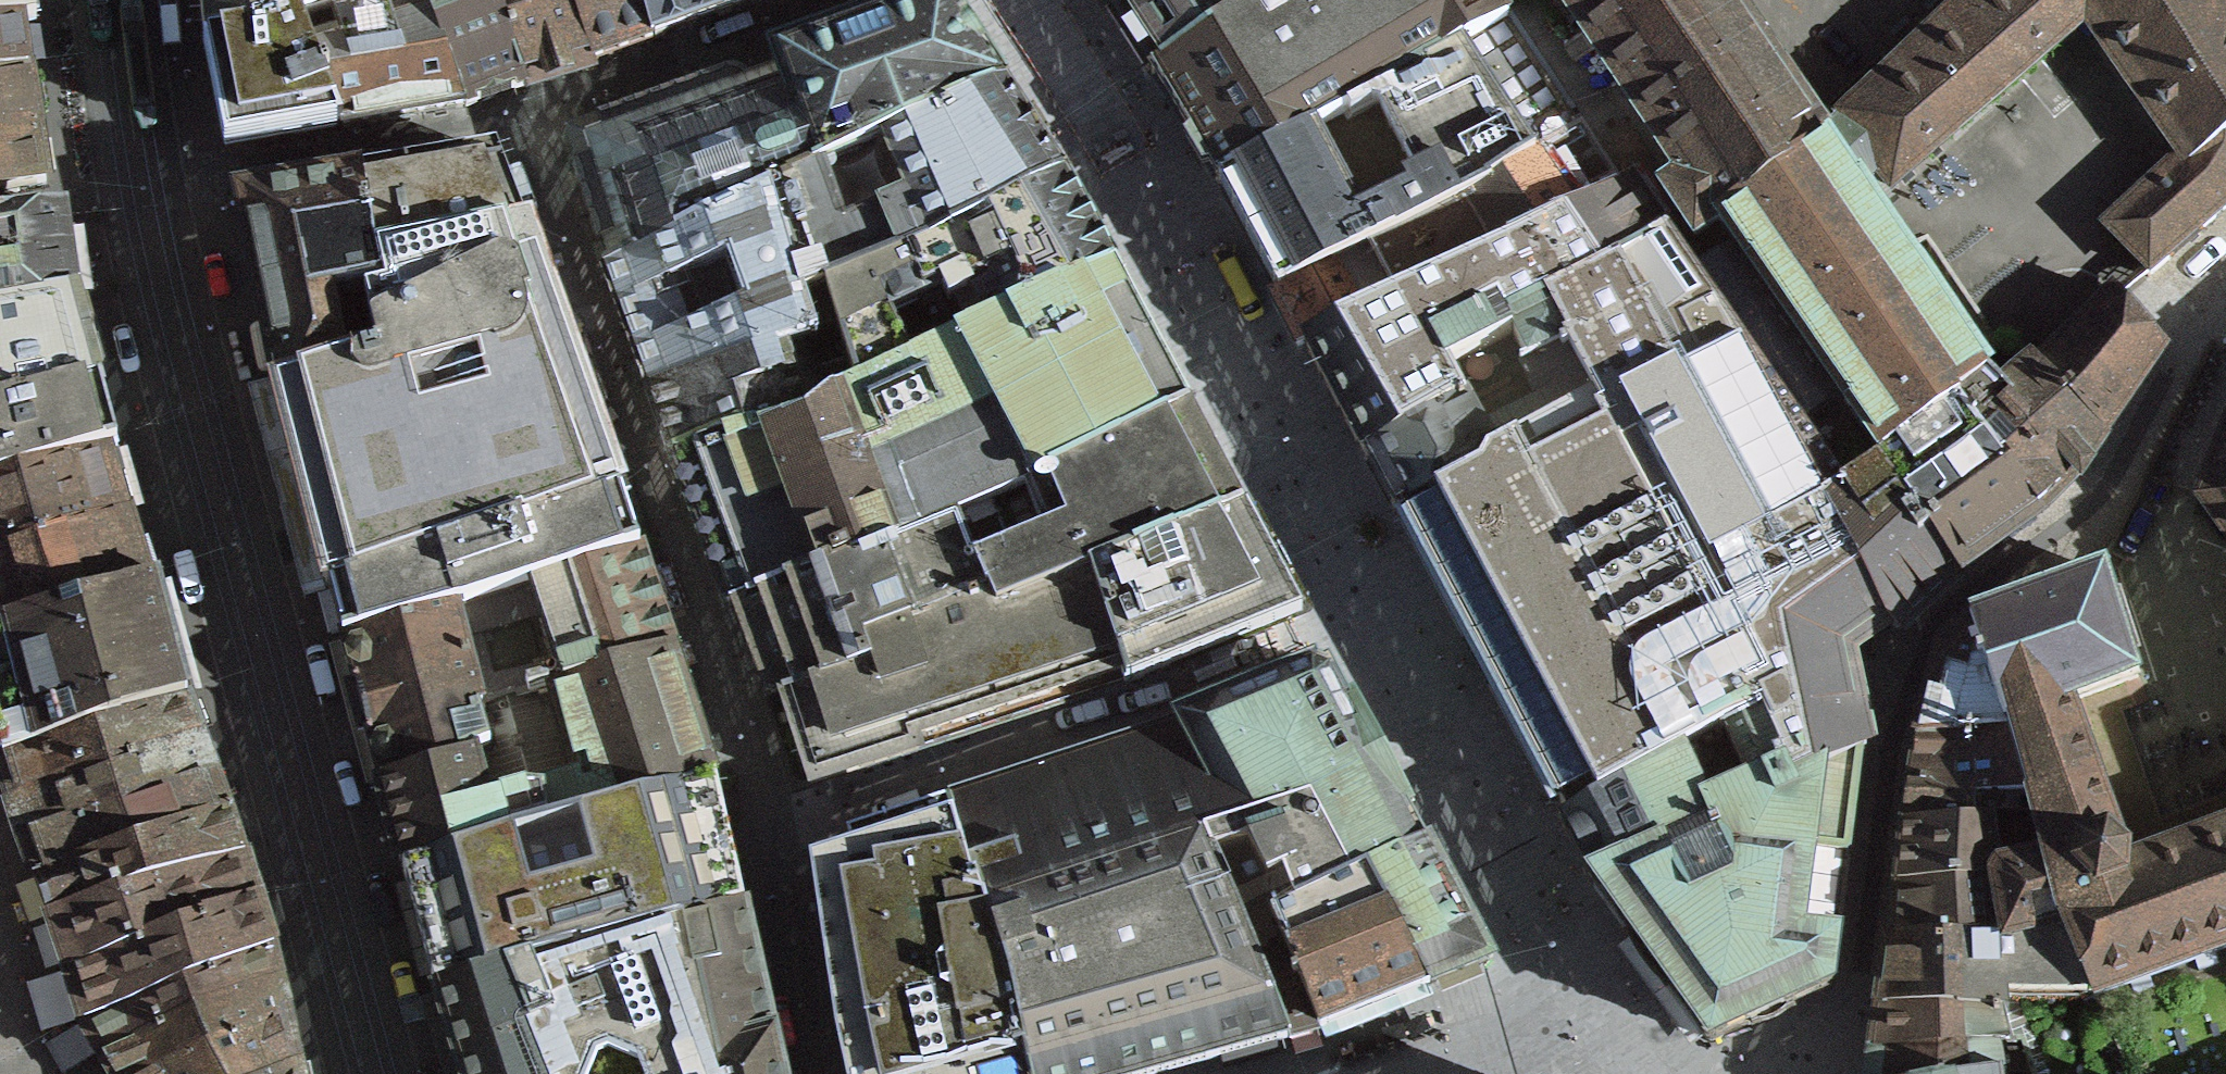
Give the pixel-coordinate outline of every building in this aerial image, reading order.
[(35,18),(32,0),(0,0),(0,23),(19,20),(35,18)] [(204,41),(237,37),(298,20),(298,21),(364,0),(200,0),(204,41)] [(298,21),(340,129),(378,122),(466,107),(426,5),(422,7),(420,0),(364,0),(298,21)] [(422,7),(426,5),(466,107),(484,101),(526,87),(493,0),(420,0),(422,7)] [(526,87),(526,88),(584,70),(595,66),(594,62),(571,0),(493,0),(526,87)] [(601,117),(600,124),(597,125),(598,127),(585,131),(570,137),(579,165),(577,166),(577,168),(573,173),(579,189),(584,191),(585,194),(581,199),(587,216),(593,217),(594,220),(590,224),(595,241),(601,243),(602,245),(604,244),(611,266),(767,196),(766,194),(817,171),(1004,86),(953,7),(948,0),(922,0),(771,55),(773,62),(776,61),(780,72),(743,85),(741,83),(738,81),(735,80),(731,79),(728,80),(727,78),(725,78),(720,74),(703,80),(702,87),(699,88),(694,83),(678,89),(677,95),(673,97),(668,93),(652,99),(650,105),(648,106),(642,102),(626,108),(625,115),(622,116),(617,111),(601,117)] [(594,62),(606,58),(654,40),(642,0),(571,0),(594,62)] [(654,40),(703,22),(764,0),(642,0),(654,40)] [(1151,74),(1262,0),(1103,0),(1151,74)] [(1151,74),(1185,130),(1217,184),(1419,66),(1417,62),(1460,39),(1507,12),(1499,0),(1262,0),(1151,74)] [(1695,236),(1719,220),(1826,142),(1823,138),(1778,72),(1775,66),(1729,0),(1563,0),(1682,175),(1662,188),(1695,236)] [(1839,119),(1841,123),(1880,174),(1890,187),(2086,18),(2183,156),(2106,228),(2151,274),(2152,274),(2225,207),(2225,4),(2224,0),(1966,0),(1839,119)] [(1266,272),(1276,294),(1489,183),(1487,180),(1579,122),(1507,12),(1460,39),(1417,62),(1419,66),(1217,184),(1241,228),(1266,272)] [(26,70),(26,68),(21,37),(19,20),(0,23),(0,74),(26,70)] [(336,130),(340,129),(298,21),(298,20),(237,37),(204,41),(204,47),(209,76),(224,151),(286,140),(336,130)] [(37,133),(29,89),(26,70),(0,74),(0,139),(37,133)] [(1017,106),(1004,86),(817,171),(766,194),(767,196),(798,300),(804,298),(913,254),(1063,178),(1017,106)] [(1961,570),(1883,458),(1843,486),(1801,424),(1694,268),(1676,242),(1666,227),(1661,230),(1629,182),(1622,186),(1619,182),(1579,122),(1487,180),(1489,183),(1276,294),(1270,298),(1298,350),(1305,347),(1364,456),(1566,343),(1591,390),(1474,460),(1475,468),(1396,513),(1398,516),(1403,513),(1407,520),(1400,523),(1468,650),(1552,806),(1559,803),(1565,814),(1559,818),(1561,821),(1649,774),(1683,755),(1686,753),(1712,735),(1724,729),(1757,714),(1772,745),(1791,784),(1861,750),(1862,750),(1866,749),(1848,664),(1841,650),(1856,639),(1886,617),(1897,628),(1957,572),(1961,570)] [(1880,174),(1841,123),(1823,138),(1826,142),(1719,220),(1733,241),(1694,268),(1801,424),(1842,396),(1846,401),(1844,403),(1877,450),(1879,449),(1883,455),(1957,406),(1951,398),(1985,373),(1978,363),(1980,361),(1944,307),(1940,301),(1904,248),(1899,241),(1863,189),(1880,174)] [(0,139),(0,193),(46,185),(37,133),(0,139)] [(373,259),(525,229),(496,154),(396,171),(362,177),(373,259)] [(275,384),(361,357),(351,307),(337,309),(333,300),(380,290),(373,259),(362,177),(268,193),(236,199),(262,324),(275,384)] [(846,360),(855,389),(973,333),(1115,268),(1073,196),(1063,178),(913,254),(804,298),(816,336),(836,330),(846,360)] [(846,360),(826,367),(816,336),(804,298),(798,300),(767,196),(611,266),(604,269),(618,307),(657,414),(672,453),(749,429),(751,436),(806,421),(830,401),(855,389),(846,360)] [(64,215),(7,224),(0,225),(0,312),(76,298),(66,226),(64,215)] [(378,353),(361,357),(275,384),(275,386),(296,469),(328,588),(519,524),(520,528),(620,493),(530,244),(525,229),(373,259),(380,290),(383,300),(366,303),(378,353)] [(832,572),(1049,477),(1190,407),(1133,302),(1115,268),(973,333),(855,389),(830,401),(806,421),(751,436),(749,429),(672,453),(686,490),(729,605),(829,565),(832,572)] [(0,312),(0,408),(99,384),(85,331),(76,298),(0,312)] [(2114,302),(2041,372),(2099,431),(2153,349),(2127,317),(2114,302)] [(1475,468),(1474,460),(1591,390),(1566,343),(1364,456),(1374,475),(1395,514),(1396,513),(1475,468)] [(1957,406),(2041,512),(2068,485),(2077,476),(2104,435),(2099,431),(2041,372),(2031,361),(2002,388),(1996,380),(1985,367),(1981,361),(1980,361),(1978,363),(1985,373),(1951,398),(1957,406)] [(116,447),(104,402),(99,384),(0,408),(0,480),(116,447)] [(1883,458),(1961,570),(1981,555),(2041,512),(1957,406),(1883,455),(1882,456),(1883,458)] [(1198,421),(1190,407),(1049,477),(832,572),(829,565),(729,605),(737,629),(739,634),(765,703),(782,698),(871,668),(862,645),(983,595),(1003,611),(1093,572),(1245,510),(1217,457),(1205,436),(1198,421)] [(125,516),(123,512),(119,495),(127,492),(119,464),(115,447),(0,480),(0,553),(125,516)] [(2205,504),(2225,533),(2225,448),(2205,504)] [(334,609),(342,640),(464,607),(638,549),(629,522),(620,493),(520,528),(519,524),(328,588),(334,609)] [(1093,572),(1128,683),(1158,671),(1170,666),(1300,613),(1258,534),(1245,510),(1093,572)] [(0,553),(0,626),(148,584),(129,530),(125,516),(0,553)] [(486,745),(476,708),(514,695),(515,698),(581,680),(581,678),(673,651),(646,572),(638,549),(464,607),(342,640),(353,683),(380,785),(470,760),(469,753),(486,745)] [(2189,846),(2130,868),(2120,830),(2116,831),(2069,701),(2137,676),(2102,571),(1974,619),(2010,735),(2012,735),(2029,793),(2026,793),(2027,799),(2042,858),(1999,871),(2009,937),(2065,920),(2099,995),(2130,984),(2134,994),(2153,987),(2149,976),(2195,960),(2199,971),(2219,964),(2215,952),(2225,948),(2225,832),(2189,846)] [(1093,572),(1003,611),(983,595),(862,645),(871,668),(782,698),(790,721),(812,787),(901,758),(1128,683),(1093,572)] [(118,722),(117,720),(186,697),(173,652),(154,582),(148,584),(0,626),(0,750),(2,758),(118,722)] [(1928,703),(1916,744),(2010,735),(1974,619),(1972,620),(1967,622),(1954,637),(1933,692),(1928,703)] [(618,803),(617,800),(714,775),(682,678),(673,651),(581,678),(581,680),(515,698),(514,695),(476,708),(486,745),(469,753),(470,760),(380,785),(386,808),(402,867),(618,803)] [(1266,882),(1284,874),(1297,907),(1369,872),(1425,845),(1348,703),(1331,671),(1324,674),(1313,668),(1178,721),(1179,724),(961,796),(948,800),(969,872),(960,878),(964,900),(981,903),(1027,1073),(1161,1073),(1288,1039),(1243,926),(1211,856),(1226,852),(1226,853),(1248,846),(1266,882)] [(19,837),(24,849),(35,878),(39,890),(50,918),(183,871),(246,851),(235,821),(231,809),(221,785),(217,775),(205,742),(202,734),(194,712),(188,697),(186,697),(117,720),(118,722),(2,758),(0,759),(0,772),(1,777),(9,803),(12,813),(19,837)] [(1850,836),(1862,750),(1861,750),(1791,784),(1772,745),(1757,714),(1724,729),(1712,735),(1686,753),(1683,755),(1649,774),(1561,821),(1560,822),(1592,880),(1645,954),(1709,1042),(1727,1034),(1758,1020),(1830,986),(1832,985),(1834,971),(1835,960),(1850,836)] [(1909,791),(1904,823),(1978,822),(1977,801),(2027,799),(2026,793),(2029,793),(2012,735),(2010,735),(1916,744),(1909,791)] [(730,843),(714,775),(617,800),(618,803),(402,867),(428,965),(435,993),(578,952),(579,955),(745,909),(730,843)] [(981,903),(964,900),(960,878),(969,872),(948,800),(896,817),(847,834),(851,848),(829,855),(807,862),(833,1033),(842,1073),(1027,1073),(981,903)] [(2009,937),(1999,871),(1992,822),(1978,822),(1904,823),(1895,919),(1893,940),(2009,937)] [(1425,845),(1369,872),(1429,983),(1430,984),(1436,982),(1435,980),(1478,962),(1479,964),(1486,961),(1487,959),(1484,952),(1482,953),(1466,921),(1463,917),(1455,902),(1447,887),(1445,882),(1436,867),(1427,851),(1429,850),(1426,845),(1425,845)] [(1226,853),(1231,866),(1268,911),(1319,1029),(1320,1029),(1338,1022),(1429,984),(1429,983),(1369,872),(1297,907),(1284,874),(1266,882),(1248,846),(1226,853)] [(82,1020),(84,1023),(90,1034),(101,1053),(106,1062),(113,1073),(146,1073),(229,1035),(288,1011),(289,1011),(284,988),(282,976),(281,977),(276,956),(276,955),(274,945),(273,945),(265,920),(258,896),(246,854),(246,851),(183,871),(50,918),(55,935),(66,968),(73,992),(82,1020)] [(1319,1029),(1268,911),(1231,866),(1226,853),(1226,852),(1211,856),(1243,926),(1288,1039),(1304,1034),(1319,1029)] [(460,1073),(781,1073),(745,909),(579,955),(578,952),(435,993),(434,993),(460,1073)] [(2023,1036),(2033,1068),(2035,1073),(2131,1073),(2097,996),(2099,995),(2065,920),(2009,937),(1893,940),(1887,977),(1886,985),(1882,1010),(1956,1006),(2003,1006),(2012,1037),(2023,1036)] [(2033,1068),(2023,1036),(2012,1037),(2003,1006),(1956,1006),(1882,1010),(1872,1064),(1870,1073),(1999,1073),(2033,1068)] [(299,1060),(288,1011),(229,1035),(146,1073),(302,1073),(299,1060)]
